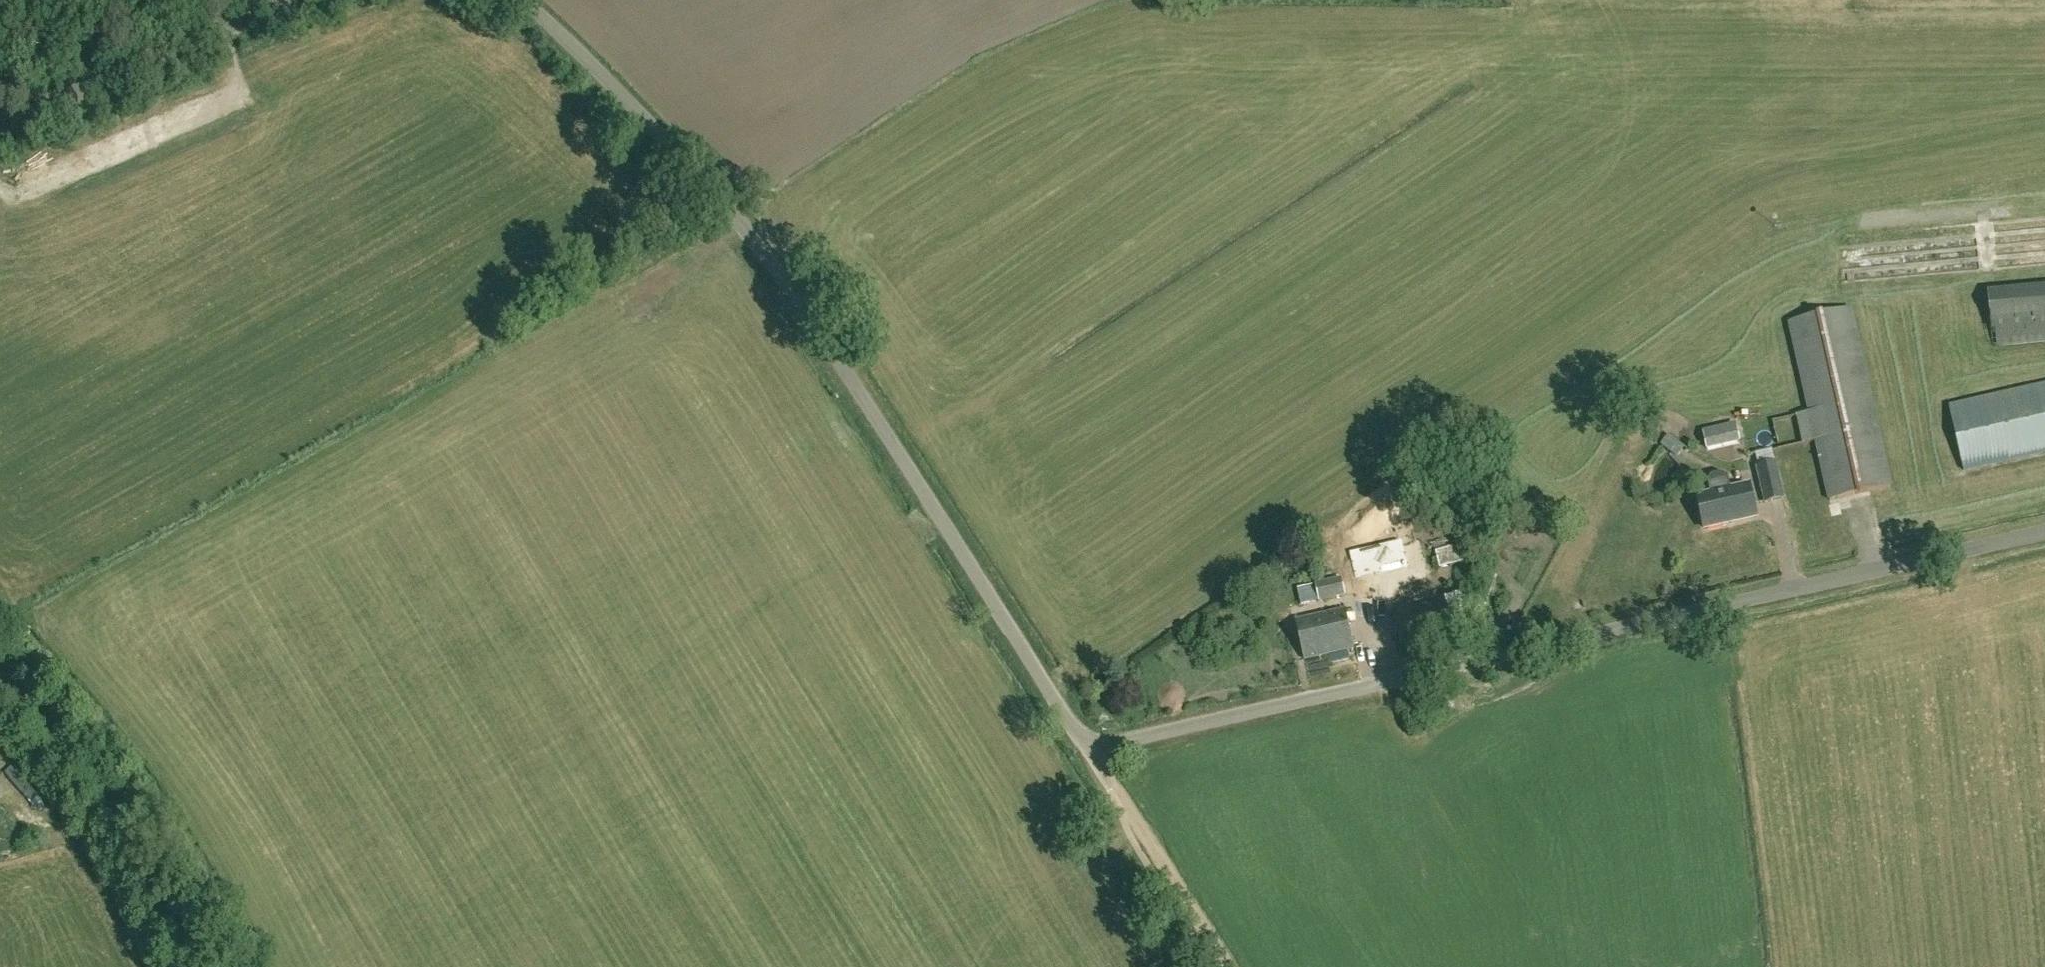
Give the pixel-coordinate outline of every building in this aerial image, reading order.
[(2044,321),(2044,286),(1988,290),(1991,326),(2044,321)] [(1830,500),(1890,486),(1851,308),(1790,322),(1830,500)] [(2044,452),(2044,385),(1950,407),(1964,470),(2044,452)] [(1671,453),(1679,442),(1669,435),(1661,446),(1671,453)] [(1765,503),(1785,499),(1777,462),(1757,466),(1765,503)] [(1708,481),(1711,494),(1699,496),(1705,527),(1756,516),(1749,485),(1732,489),(1728,476),(1722,473),(1712,475),(1708,481)] [(1353,550),(1357,576),(1402,565),(1397,540),(1353,550)] [(1436,571),(1433,558),(1405,564),(1408,577),(1436,571)] [(1320,601),(1346,595),(1342,577),(1315,583),(1320,601)] [(1302,605),(1310,603),(1305,586),(1298,588),(1302,605)] [(1469,637),(1459,596),(1446,598),(1445,597),(1394,609),(1404,653),(1469,637)] [(1306,659),(1355,648),(1345,609),(1297,620),(1306,659)]
